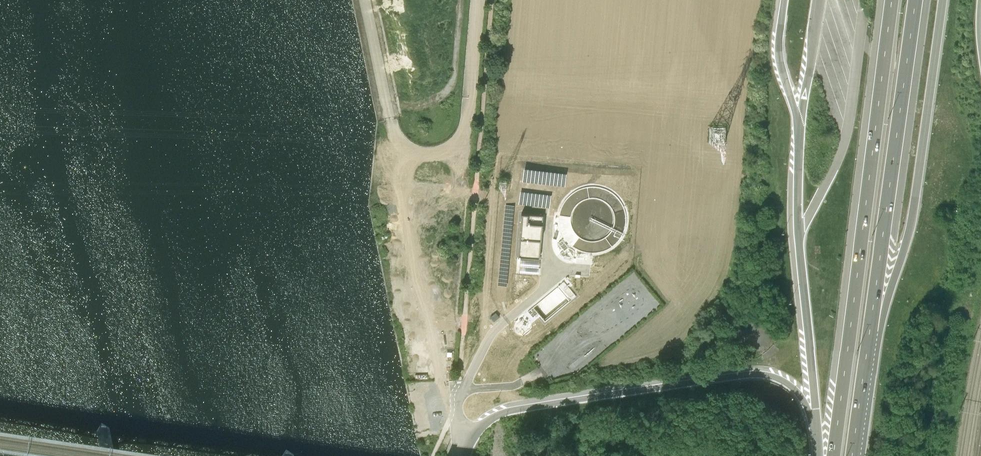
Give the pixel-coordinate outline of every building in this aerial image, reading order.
[(101,422),(96,430),(102,455),(117,455),(111,428),(101,422)]
